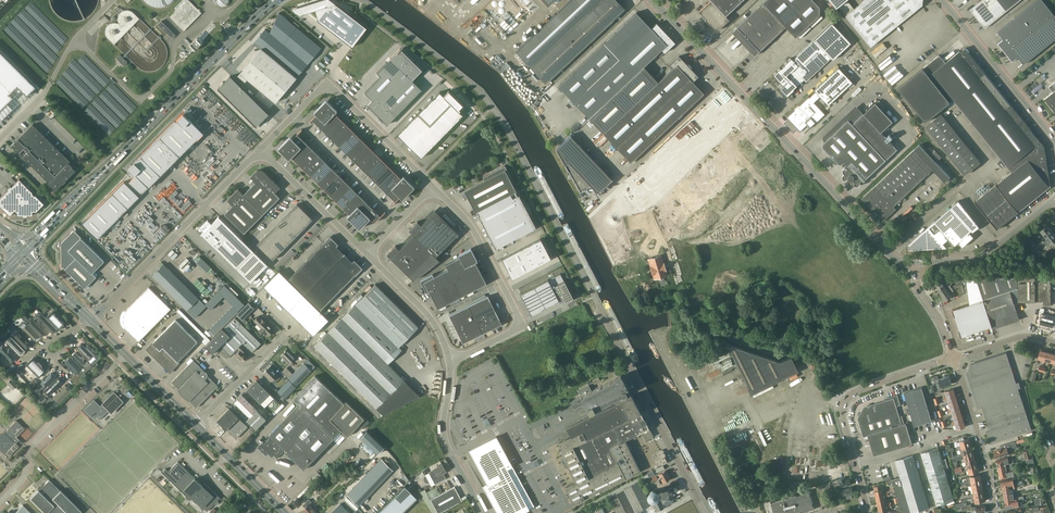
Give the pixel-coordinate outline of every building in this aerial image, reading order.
[(175,9),(177,11),(171,18),(183,30),(200,12),(187,0),(184,0),(175,9)] [(291,8),(300,14),(315,9),(318,20),(352,46),(366,28),(330,0),(316,0),(291,8)] [(516,51),(546,83),(625,9),(618,1),(620,0),(570,0),(516,51)] [(699,11),(705,19),(718,7),(725,15),(741,0),(711,0),(699,11)] [(819,14),(819,7),(813,0),(765,0),(735,29),(754,49),(751,52),(754,55),(759,51),(785,26),(795,37),(819,14)] [(845,16),(870,47),(916,9),(915,8),(920,4),(920,0),(865,0),(845,16)] [(1015,4),(1021,0),(983,0),(970,10),(985,29),(1015,4)] [(1054,39),(1054,15),(1043,0),(1038,0),(998,32),(1004,39),(998,43),(1012,61),(1018,57),(1024,64),(1054,39)] [(729,19),(725,15),(718,7),(705,19),(706,19),(705,20),(707,21),(709,24),(710,23),(717,31),(729,19)] [(651,28),(636,12),(572,73),(602,105),(662,49),(664,52),(675,43),(657,23),(651,28)] [(321,48),(279,13),(270,33),(269,33),(265,29),(253,43),(260,50),(240,73),(275,102),(321,48)] [(161,21),(158,24),(172,38),(176,34),(161,21)] [(832,57),(848,42),(831,23),(813,39),(814,40),(800,53),(799,51),(791,58),(783,65),(784,66),(781,68),(780,68),(772,75),(782,86),(779,89),(782,92),(786,97),(791,92),(794,89),(793,89),(796,86),(796,87),(804,80),(831,55),(832,57)] [(785,36),(776,42),(778,46),(775,48),(779,53),(791,46),(785,36)] [(197,37),(189,45),(194,51),(203,42),(197,37)] [(992,48),(997,55),(1002,51),(996,44),(992,48)] [(412,79),(422,69),(400,48),(377,72),(381,75),(365,92),(373,99),(367,105),(387,124),(422,89),(412,79)] [(1044,146),(965,48),(961,52),(960,51),(945,62),(940,55),(900,87),(927,121),(953,99),(970,120),(987,140),(1011,172),(974,201),(989,219),(997,229),(1050,186),(1044,146)] [(0,52),(0,120),(11,109),(6,104),(15,94),(11,91),(16,86),(26,96),(35,87),(0,52)] [(120,55),(117,58),(124,65),(128,62),(120,55)] [(672,69),(664,76),(658,82),(643,67),(602,105),(589,118),(630,162),(704,93),(692,81),(698,76),(679,56),(669,66),(672,69)] [(852,82),(838,68),(814,90),(817,93),(810,99),(809,97),(799,107),(798,106),(794,110),(795,111),(788,118),(800,130),(805,125),(808,128),(824,113),(814,102),(820,96),(828,104),(852,82)] [(230,75),(217,89),(256,127),(269,114),(230,75)] [(1040,76),(1036,80),(1039,84),(1044,80),(1040,76)] [(1048,87),(1053,92),(1045,99),(1054,112),(1054,81),(1048,87)] [(547,90),(549,92),(545,96),(549,100),(557,92),(551,86),(547,90)] [(439,92),(405,127),(412,135),(405,142),(421,158),(463,115),(459,111),(460,110),(464,106),(462,104),(449,91),(443,96),(439,92)] [(876,96),(874,98),(885,110),(887,108),(876,96)] [(202,106),(212,116),(220,107),(210,97),(202,106)] [(846,97),(838,107),(841,110),(849,100),(846,97)] [(316,114),(307,123),(307,124),(312,119),(395,201),(390,205),(391,206),(400,197),(402,199),(414,187),(403,175),(401,178),(335,113),(337,110),(326,100),(314,112),(316,114)] [(995,177),(1005,170),(957,106),(951,102),(943,108),(979,156),(975,159),(977,161),(975,163),(972,158),(971,157),(972,157),(968,154),(967,156),(964,158),(965,160),(962,162),(963,164),(961,166),(963,168),(960,172),(963,174),(971,168),(972,169),(984,178),(985,179),(987,181),(987,182),(994,176),(995,177)] [(892,121),(875,103),(863,114),(856,106),(824,136),(824,139),(826,141),(823,144),(823,147),(839,164),(842,164),(844,162),(848,167),(847,168),(845,168),(843,169),(843,172),(844,174),(843,175),(843,178),(844,180),(847,180),(848,181),(848,184),(850,186),(853,186),(854,184),(856,186),(859,186),(860,184),(860,182),(862,180),(864,182),(867,179),(867,178),(897,150),(880,132),(892,121)] [(203,133),(183,113),(128,169),(135,174),(127,184),(124,181),(82,223),(97,239),(196,139),(203,133)] [(63,184),(66,181),(65,181),(76,170),(72,167),(72,166),(69,162),(70,161),(33,124),(18,139),(12,145),(23,156),(49,182),(48,183),(56,191),(63,184)] [(290,136),(278,148),(289,159),(291,157),(349,214),(347,216),(359,228),(370,218),(374,222),(385,211),(380,216),(297,134),(302,129),(292,138),(290,136)] [(600,191),(613,179),(571,135),(558,147),(557,147),(557,148),(557,149),(557,150),(581,191),(591,185),(596,191),(597,192),(598,192),(599,192),(599,191),(600,191)] [(741,137),(650,217),(667,241),(763,161),(741,137)] [(948,177),(950,178),(950,175),(940,160),(940,158),(935,150),(928,154),(924,154),(920,148),(920,155),(918,156),(916,152),(919,149),(917,145),(912,149),(914,153),(916,153),(919,159),(919,160),(918,161),(918,166),(919,167),(919,170),(924,178),(933,172),(939,181),(942,181),(948,177)] [(504,166),(483,177),(485,181),(466,191),(477,212),(479,211),(480,214),(479,215),(496,247),(536,227),(517,191),(516,192),(509,180),(511,179),(504,166)] [(256,182),(243,194),(246,197),(263,214),(279,197),(275,193),(280,187),(265,172),(264,171),(263,171),(262,170),(261,170),(260,170),(259,170),(258,170),(257,170),(256,171),(255,172),(250,177),(256,182)] [(918,173),(913,178),(920,184),(924,180),(918,173)] [(32,193),(33,192),(19,179),(0,198),(0,206),(10,215),(15,210),(17,213),(17,215),(33,215),(33,211),(36,211),(44,204),(35,195),(32,193)] [(929,183),(924,189),(931,196),(935,191),(929,183)] [(243,234),(263,214),(246,197),(243,194),(238,189),(233,194),(233,193),(226,200),(232,206),(224,214),(243,234)] [(920,193),(916,197),(924,204),(928,200),(920,193)] [(151,214),(159,222),(154,227),(163,235),(193,204),(188,198),(183,203),(177,197),(160,214),(156,209),(151,214)] [(913,199),(908,205),(915,213),(921,207),(913,199)] [(969,235),(968,234),(979,224),(958,201),(909,246),(909,251),(944,249),(943,244),(949,239),(955,246),(959,242),(960,243),(959,244),(962,248),(973,237),(970,234),(969,235)] [(313,219),(297,204),(257,244),(273,260),(313,219)] [(409,230),(413,235),(433,254),(436,257),(459,233),(435,210),(421,225),(417,221),(409,230)] [(903,214),(896,222),(900,227),(910,218),(906,213),(905,215),(903,214)] [(203,231),(201,234),(250,282),(267,265),(218,216),(211,223),(207,220),(200,227),(203,231)] [(632,236),(640,233),(634,216),(626,219),(632,236)] [(1045,238),(1052,232),(1047,226),(1040,231),(1045,238)] [(85,288),(96,277),(92,273),(104,261),(81,238),(75,232),(62,245),(62,264),(66,268),(65,269),(85,288)] [(1045,238),(1050,244),(1054,240),(1054,236),(1052,232),(1045,238)] [(433,254),(413,235),(399,249),(395,245),(387,254),(413,280),(440,261),(436,257),(433,254)] [(1035,245),(1027,235),(1022,239),(1030,249),(1035,245)] [(330,236),(288,280),(292,284),(304,296),(315,306),(319,311),(362,268),(354,260),(352,262),(336,246),(338,244),(330,236)] [(540,237),(501,257),(512,279),(551,259),(540,237)] [(140,257),(147,250),(139,242),(132,249),(140,257)] [(486,283),(475,261),(477,260),(471,248),(458,254),(460,257),(445,264),(448,269),(434,276),(432,274),(420,280),(426,293),(429,291),(438,308),(486,283)] [(663,276),(667,275),(661,255),(648,259),(654,279),(657,278),(659,283),(665,281),(663,276)] [(187,309),(198,297),(164,264),(152,276),(187,309)] [(288,280),(278,271),(263,287),(276,300),(292,284),(288,280)] [(984,299),(1010,290),(1018,288),(1018,302),(1043,301),(1043,305),(1051,305),(1050,277),(1019,277),(977,278),(978,281),(979,284),(979,286),(980,289),(981,292),(984,299)] [(978,281),(977,278),(966,278),(969,303),(984,299),(981,292),(980,289),(979,286),(979,284),(978,281)] [(549,279),(521,294),(531,314),(564,297),(566,301),(575,297),(566,279),(553,286),(549,279)] [(940,288),(938,289),(942,295),(955,288),(957,286),(956,284),(953,286),(952,284),(949,285),(947,282),(946,283),(944,280),(942,281),(942,280),(937,284),(940,288)] [(304,296),(292,284),(276,300),(288,312),(304,296)] [(395,371),(388,364),(402,350),(398,347),(418,327),(375,284),(314,346),(377,407),(404,379),(395,371)] [(139,341),(171,309),(149,287),(124,311),(126,313),(125,314),(124,315),(123,316),(123,318),(123,319),(123,320),(123,322),(124,323),(124,325),(125,326),(126,326),(125,328),(139,341)] [(220,287),(216,291),(223,298),(227,293),(220,287)] [(956,289),(955,288),(942,295),(945,300),(951,296),(949,293),(952,291),(952,292),(956,289)] [(1010,290),(984,299),(992,326),(993,328),(1019,319),(1010,290)] [(230,296),(226,300),(232,306),(236,302),(230,296)] [(315,306),(304,296),(288,312),(299,323),(315,306)] [(490,300),(488,296),(449,315),(463,343),(492,329),(502,324),(499,319),(495,310),(490,300)] [(962,337),(992,326),(984,299),(969,303),(952,309),(959,331),(960,330),(962,337)] [(255,307),(249,301),(237,313),(243,318),(255,307)] [(312,336),(328,320),(319,311),(315,306),(299,323),(312,336)] [(1048,318),(1049,314),(1050,310),(1047,309),(1041,308),(1039,310),(1038,315),(1041,316),(1040,323),(1046,325),(1048,318)] [(54,311),(48,316),(59,328),(64,323),(54,311)] [(42,315),(38,318),(52,332),(55,329),(42,315)] [(269,335),(274,329),(259,315),(254,320),(261,327),(261,328),(258,331),(263,335),(266,332),(269,335)] [(1046,325),(1053,326),(1054,323),(1054,317),(1054,316),(1053,319),(1048,318),(1046,325)] [(252,352),(261,343),(235,317),(223,329),(222,328),(205,345),(213,352),(217,349),(227,359),(233,352),(236,355),(235,355),(242,362),(248,356),(246,354),(243,351),(247,347),(252,352)] [(42,337),(46,333),(33,320),(29,324),(42,337)] [(170,373),(174,369),(179,363),(178,361),(197,342),(175,320),(146,349),(170,373)] [(33,339),(37,336),(27,325),(23,328),(33,339)] [(26,347),(30,343),(18,332),(14,335),(26,347)] [(21,355),(25,351),(10,337),(7,341),(21,355)] [(0,346),(0,351),(12,363),(17,358),(2,343),(0,346)] [(82,343),(78,347),(90,359),(94,356),(82,343)] [(751,395),(786,377),(797,371),(795,367),(790,357),(780,362),(726,343),(751,395)] [(289,364),(295,357),(287,349),(281,355),(289,364)] [(1044,363),(1047,352),(1040,350),(1038,358),(1043,360),(1042,363),(1044,363)] [(75,352),(71,355),(82,366),(86,363),(75,352)] [(1051,362),(1053,354),(1047,352),(1044,363),(1045,363),(1046,361),(1051,362)] [(990,430),(1027,418),(1018,389),(1021,388),(1019,382),(1016,383),(1006,353),(971,365),(967,372),(978,408),(982,407),(990,430)] [(96,358),(92,362),(94,364),(97,362),(101,357),(99,355),(96,358)] [(33,357),(26,365),(39,378),(46,371),(42,366),(42,365),(39,362),(37,362),(33,357)] [(71,357),(65,362),(76,374),(82,368),(71,357)] [(196,408),(218,386),(207,376),(208,375),(207,373),(206,372),(205,371),(204,371),(193,360),(172,382),(179,389),(178,389),(180,392),(182,395),(185,398),(188,400),(190,401),(189,401),(196,408)] [(297,387),(310,373),(316,367),(311,362),(305,367),(302,364),(292,373),(286,367),(282,371),(297,387)] [(13,364),(7,370),(10,373),(16,367),(13,364)] [(271,381),(278,375),(269,367),(263,373),(271,381)] [(81,381),(77,385),(77,386),(78,386),(84,380),(82,377),(86,373),(84,371),(78,377),(78,376),(77,377),(81,381)] [(40,383),(45,387),(56,376),(51,372),(40,383)] [(629,391),(620,374),(592,389),(589,383),(576,390),(579,396),(570,400),(570,402),(574,409),(585,403),(589,411),(629,391)] [(347,437),(362,420),(314,375),(292,399),(300,406),(270,437),(264,443),(263,442),(258,447),(265,455),(267,453),(271,457),(273,455),(277,458),(284,451),(303,468),(339,430),(347,437)] [(941,386),(951,383),(949,376),(944,377),(939,379),(940,383),(930,386),(931,388),(929,389),(930,392),(942,389),(941,386)] [(21,377),(19,379),(25,385),(27,383),(21,377)] [(14,390),(18,386),(12,378),(7,383),(14,390)] [(46,390),(49,393),(61,381),(58,378),(46,390)] [(280,404),(256,380),(246,390),(260,404),(261,403),(271,413),(280,404)] [(289,380),(277,392),(284,399),(296,387),(289,380)] [(37,385),(33,389),(37,393),(40,391),(40,392),(42,390),(37,385)] [(53,396),(59,402),(71,391),(65,385),(53,396)] [(914,426),(932,421),(922,387),(904,393),(914,426)] [(1052,387),(1037,391),(1038,396),(1050,393),(1049,391),(1053,390),(1052,387)] [(944,398),(955,395),(953,389),(945,391),(946,395),(944,396),(944,398)] [(114,392),(102,404),(109,410),(112,413),(123,401),(114,392)] [(1053,393),(1038,397),(1039,402),(1051,398),(1051,397),(1054,396),(1053,393)] [(266,419),(260,413),(257,410),(242,394),(234,402),(249,418),(247,420),(256,429),(266,419)] [(613,427),(630,419),(629,418),(640,412),(631,395),(620,400),(620,401),(568,428),(573,437),(560,444),(564,452),(561,453),(576,482),(566,487),(575,504),(625,478),(618,464),(617,464),(609,447),(620,442),(613,427)] [(949,404),(957,402),(955,395),(944,398),(945,400),(948,399),(949,404)] [(1039,402),(1040,408),(1050,405),(1053,404),(1052,402),(1054,402),(1054,401),(1054,398),(1039,402)] [(901,424),(896,406),(894,399),(864,407),(858,418),(864,437),(868,435),(874,456),(912,444),(906,423),(901,424)] [(100,406),(94,400),(84,410),(92,418),(96,415),(100,419),(109,410),(102,404),(100,406)] [(948,411),(959,407),(957,402),(949,404),(950,408),(948,409),(948,411)] [(1050,405),(1040,408),(1042,413),(1043,412),(1044,414),(1046,413),(1046,412),(1052,411),(1050,405)] [(948,411),(949,412),(952,412),(953,416),(961,414),(959,407),(948,411)] [(227,429),(238,418),(229,408),(218,420),(227,429)] [(629,418),(630,419),(613,427),(620,442),(609,447),(617,464),(618,464),(625,478),(640,470),(625,440),(649,428),(641,412),(629,418)] [(952,423),(963,420),(961,414),(953,416),(954,421),(952,421),(952,423)] [(238,418),(227,429),(236,438),(247,427),(238,418)] [(1027,418),(990,430),(986,431),(990,444),(1031,430),(1027,418)] [(963,420),(952,423),(953,425),(956,424),(957,429),(965,427),(963,420)] [(19,447),(14,442),(18,439),(16,437),(24,429),(15,421),(7,429),(8,429),(1,436),(0,436),(0,437),(0,448),(1,449),(9,457),(19,447)] [(367,431),(361,437),(378,453),(383,447),(367,431)] [(960,450),(971,447),(969,438),(959,441),(961,446),(955,447),(956,450),(960,449),(960,450)] [(498,512),(521,512),(534,506),(499,442),(494,441),(471,453),(481,472),(477,474),(498,512)] [(996,458),(1003,455),(1009,453),(1008,450),(1017,448),(1015,441),(1000,446),(1001,448),(997,449),(997,450),(994,451),(996,458)] [(973,447),(971,448),(971,447),(960,450),(961,453),(952,456),(953,459),(973,453),(973,452),(974,451),(973,447)] [(937,505),(954,500),(938,448),(921,453),(937,505)] [(1022,460),(1029,459),(1029,458),(1032,457),(1030,450),(1024,451),(1025,455),(1021,456),(1022,460)] [(658,466),(667,461),(664,456),(665,455),(665,454),(665,453),(664,452),(663,452),(662,452),(653,457),(657,465),(657,466),(658,466)] [(966,461),(975,459),(973,453),(952,459),(953,462),(962,459),(965,458),(966,461)] [(911,512),(928,508),(913,455),(895,460),(900,477),(892,479),(903,512),(910,512),(911,512)] [(1043,472),(1049,469),(1044,457),(1038,460),(1043,472)] [(363,501),(393,470),(381,458),(351,490),(363,501)] [(997,464),(997,467),(1013,463),(1012,460),(1005,461),(1004,458),(996,460),(996,461),(996,464),(997,464)] [(966,464),(954,468),(955,472),(977,465),(975,459),(966,461),(966,464)] [(202,485),(178,462),(165,475),(161,472),(182,492),(189,500),(190,500),(189,500),(192,497),(207,511),(220,498),(205,483),(202,485)] [(999,473),(1007,471),(1006,467),(1015,465),(1014,463),(1013,463),(997,467),(999,473)] [(435,484),(446,478),(443,474),(446,472),(442,464),(429,472),(435,484)] [(640,481),(665,469),(663,465),(638,477),(640,481)] [(977,465),(955,472),(956,474),(963,472),(963,471),(968,470),(969,474),(979,471),(977,465)] [(1007,471),(999,473),(1000,479),(1009,477),(1015,476),(1013,469),(1007,471)] [(668,474),(666,470),(659,474),(651,477),(653,481),(660,477),(663,482),(671,478),(669,474),(668,474)] [(315,482),(321,476),(317,472),(311,478),(315,482)] [(971,483),(981,481),(980,475),(970,476),(971,480),(960,482),(960,485),(962,485),(971,483)] [(567,512),(577,512),(609,497),(624,489),(624,488),(639,480),(640,482),(640,481),(638,477),(577,508),(575,509),(567,512)] [(845,479),(844,477),(838,479),(839,484),(841,483),(842,487),(851,484),(849,478),(845,479)] [(651,504),(643,488),(648,485),(646,479),(640,482),(639,480),(624,488),(624,489),(609,497),(617,512),(634,512),(636,512),(641,510),(651,504)] [(839,484),(838,479),(830,481),(832,491),(836,490),(835,485),(839,484)] [(1003,488),(1017,486),(1016,482),(1011,482),(1012,486),(1010,486),(1009,479),(1001,481),(1002,487),(1003,487),(1003,488)] [(49,480),(38,490),(30,498),(45,512),(79,512),(81,511),(60,490),(49,480)] [(830,481),(816,485),(817,487),(819,494),(822,494),(824,493),(829,492),(832,491),(830,481)] [(973,489),(982,488),(981,481),(971,483),(962,485),(962,487),(967,486),(972,485),(973,489)] [(288,485),(283,496),(290,500),(295,489),(288,485)] [(416,498),(405,487),(406,486),(405,485),(376,512),(400,512),(416,498)] [(884,495),(892,493),(895,492),(894,488),(890,489),(890,490),(883,492),(882,485),(873,487),(876,496),(884,495)] [(438,486),(427,492),(425,489),(419,492),(423,498),(433,512),(439,512),(462,501),(454,487),(442,493),(438,486)] [(1004,495),(1013,494),(1013,493),(1011,493),(1010,490),(1013,490),(1013,488),(1017,488),(1017,486),(1003,488),(1004,495)] [(854,494),(852,487),(844,489),(841,490),(842,493),(845,492),(847,499),(852,498),(851,494),(854,494)] [(652,489),(650,489),(648,491),(648,493),(648,495),(649,496),(650,497),(652,498),(654,498),(655,497),(657,497),(657,495),(658,494),(657,492),(656,490),(655,489),(653,488),(652,489)] [(974,496),(983,494),(982,488),(973,489),(973,493),(964,495),(964,492),(960,493),(961,498),(974,496)] [(671,493),(667,491),(662,494),(661,494),(659,496),(651,500),(656,511),(665,507),(667,505),(673,502),(674,499),(671,493)] [(814,508),(809,491),(771,501),(774,512),(797,512),(801,512),(801,511),(806,509),(806,510),(814,508)] [(822,494),(819,494),(822,506),(827,505),(824,493),(822,494)] [(877,502),(885,500),(885,497),(893,495),(892,493),(884,495),(876,496),(877,502)] [(974,496),(961,498),(962,502),(966,501),(966,500),(974,498),(975,502),(985,501),(983,494),(974,496)] [(1004,503),(1013,501),(1013,500),(1012,499),(1014,499),(1013,494),(1004,495),(1005,502),(1004,502),(1004,503)] [(407,512),(433,512),(423,498),(407,512)] [(309,503),(311,501),(308,499),(302,505),(305,508),(302,511),(304,512),(319,512),(309,503)] [(1014,507),(1013,507),(1016,507),(1015,500),(1013,500),(1013,501),(1004,503),(1005,508),(1014,507)] [(340,503),(331,512),(350,512),(340,503)] [(878,507),(879,512),(881,512),(888,511),(887,509),(892,508),(891,504),(886,505),(878,507)] [(23,505),(14,512),(31,512),(23,505)]
